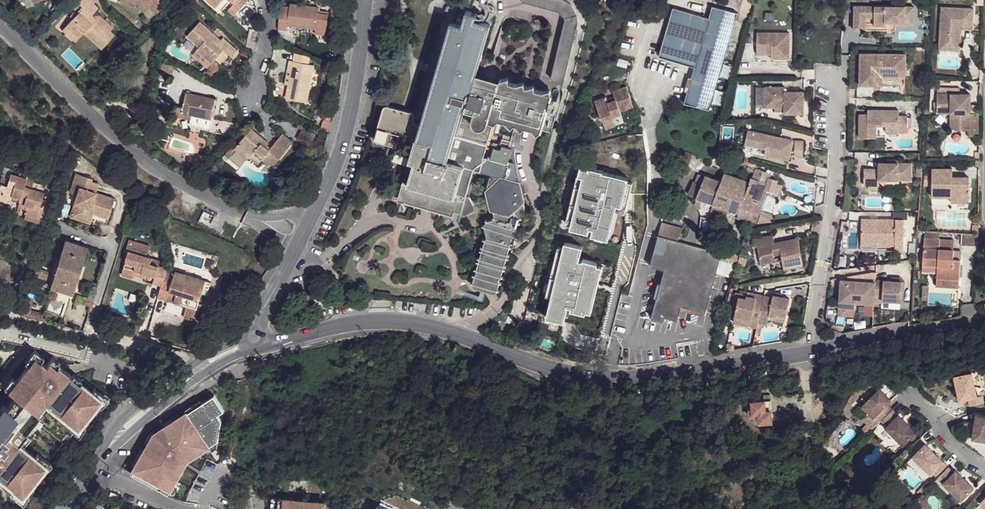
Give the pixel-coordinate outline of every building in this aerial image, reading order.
[(81,6),(67,23),(79,34),(82,32),(95,17),(91,13),(94,9),(97,5),(92,1),(93,0),(76,0),(75,0),(81,6)] [(134,2),(154,8),(157,0),(127,0),(134,2)] [(215,6),(216,4),(221,9),(227,2),(230,5),(227,9),(233,14),(246,0),(245,0),(209,0),(215,6)] [(521,2),(559,14),(564,23),(551,79),(562,90),(578,24),(578,21),(578,17),(575,11),(570,4),(566,1),(564,0),(522,0),(521,2)] [(316,8),(317,5),(290,2),(289,5),(280,4),(277,26),(286,28),(287,24),(313,27),(313,31),(323,32),(326,10),(316,8)] [(477,13),(466,10),(450,6),(449,6),(446,9),(444,17),(444,18),(444,20),(442,21),(434,51),(434,53),(434,55),(433,55),(432,57),(428,68),(427,72),(428,75),(427,76),(426,77),(417,107),(417,108),(417,109),(418,110),(418,111),(417,111),(416,112),(414,120),(414,121),(415,124),(412,120),(414,115),(413,113),(404,111),(387,106),(385,106),(375,137),(376,139),(392,144),(394,145),(396,144),(399,132),(416,137),(412,152),(400,148),(396,149),(395,150),(394,151),(389,167),(390,170),(392,172),(405,175),(400,192),(398,199),(425,207),(432,209),(436,217),(442,214),(445,220),(452,216),(455,222),(466,217),(464,215),(475,210),(476,207),(470,197),(467,196),(475,169),(491,174),(487,191),(491,210),(494,211),(510,215),(525,202),(526,202),(516,162),(509,160),(511,152),(494,147),(491,158),(483,156),(493,122),(496,123),(499,119),(506,122),(511,127),(515,124),(516,124),(521,130),(525,127),(529,128),(532,129),(537,135),(542,131),(543,131),(549,108),(552,109),(554,101),(551,101),(553,95),(552,94),(550,89),(543,91),(540,91),(536,89),(535,85),(527,87),(526,86),(525,82),(517,84),(510,82),(509,77),(500,79),(500,80),(476,74),(490,24),(491,24),(493,16),(489,15),(489,12),(488,9),(487,5),(480,3),(477,13)] [(686,101),(712,107),(740,11),(715,4),(712,16),(697,65),(686,101)] [(661,54),(697,65),(712,16),(676,5),(661,54)] [(917,14),(916,6),(857,5),(857,30),(867,30),(868,24),(868,17),(876,17),(876,24),(888,24),(888,21),(888,15),(899,15),(899,21),(908,21),(908,13),(917,14)] [(973,30),(974,9),(941,8),(939,55),(960,56),(961,38),(958,35),(958,30),(962,30),(973,30)] [(95,17),(82,32),(100,47),(113,32),(109,28),(112,26),(98,12),(95,17)] [(908,13),(908,21),(899,21),(899,30),(917,29),(917,14),(908,13)] [(210,62),(223,49),(228,53),(231,56),(236,49),(222,37),(220,39),(199,20),(186,35),(199,46),(196,50),(210,62)] [(61,29),(73,40),(79,34),(67,23),(61,29)] [(792,34),(759,34),(758,58),(775,58),(791,58),(792,34)] [(210,62),(196,50),(193,53),(199,59),(197,62),(216,78),(224,68),(219,63),(228,53),(223,49),(210,62)] [(303,62),(304,54),(290,51),(289,59),(303,62)] [(908,54),(863,54),(863,83),(875,83),(876,72),(885,72),(885,76),(896,76),(896,70),(907,70),(908,54)] [(289,59),(288,59),(283,83),(287,83),(284,96),(306,100),(311,71),(306,70),(308,62),(303,62),(289,59)] [(162,63),(159,72),(173,76),(175,67),(162,63)] [(876,72),(875,83),(885,83),(885,76),(885,72),(876,72)] [(954,87),(941,86),(941,111),(954,111),(958,112),(957,127),(973,128),(972,136),(982,136),(983,114),(973,114),(974,94),(954,93),(954,87)] [(790,87),(769,87),(769,107),(774,107),(784,107),(784,111),(784,114),(804,114),(804,91),(790,91),(790,87)] [(605,97),(593,100),(599,121),(619,115),(618,113),(631,109),(625,88),(611,92),(613,97),(614,101),(606,103),(605,99),(605,97)] [(186,92),(181,116),(191,118),(193,113),(212,117),(216,98),(186,92)] [(870,116),(862,115),(861,139),(878,140),(879,128),(889,129),(903,129),(903,135),(911,135),(911,119),(901,118),(901,113),(875,112),(875,116),(870,116)] [(303,125),(296,137),(308,144),(315,133),(303,125)] [(246,133),(234,147),(247,158),(249,156),(257,162),(262,157),(267,162),(274,162),(293,139),(282,131),(271,145),(267,143),(269,140),(255,129),(250,135),(246,133)] [(748,129),(744,142),(764,149),(768,150),(767,153),(787,159),(792,142),(748,129)] [(803,140),(794,140),(794,155),(802,155),(803,140)] [(316,149),(308,144),(304,149),(307,151),(304,155),(310,159),(316,149)] [(714,153),(726,158),(731,149),(719,144),(714,153)] [(680,151),(677,160),(685,163),(684,166),(687,168),(692,155),(680,151)] [(65,163),(53,159),(48,172),(60,177),(61,174),(65,163)] [(674,170),(685,174),(687,168),(684,166),(685,163),(677,160),(674,170)] [(888,164),(880,164),(880,170),(865,170),(865,186),(880,186),(880,181),(911,181),(912,164),(894,164),(888,164)] [(599,172),(577,167),(574,176),(571,187),(576,188),(569,226),(568,229),(586,233),(587,228),(590,229),(589,236),(590,236),(591,233),(601,236),(603,230),(608,231),(613,211),(614,205),(624,207),(626,195),(622,194),(624,181),(625,178),(599,173),(599,172)] [(740,206),(753,210),(753,215),(751,220),(757,222),(763,203),(761,202),(765,193),(778,197),(783,184),(777,182),(777,180),(764,176),(765,171),(755,168),(753,171),(751,178),(750,177),(748,182),(743,195),(739,206),(740,206)] [(956,170),(937,169),(935,197),(953,198),(953,201),(970,202),(972,179),(960,179),(956,178),(956,170)] [(2,176),(0,185),(0,199),(10,202),(11,199),(20,201),(19,206),(28,208),(26,213),(41,217),(45,203),(41,202),(44,190),(33,187),(36,177),(20,172),(19,175),(11,173),(10,178),(2,176)] [(70,215),(86,221),(91,208),(109,213),(115,198),(96,192),(99,183),(92,180),(92,177),(76,172),(70,192),(77,194),(70,215)] [(704,177),(697,174),(693,183),(700,186),(704,177)] [(718,186),(743,195),(748,182),(723,174),(719,182),(718,186)] [(695,198),(712,203),(718,186),(719,182),(704,177),(700,186),(693,183),(691,182),(686,194),(695,198)] [(729,208),(738,211),(740,206),(739,206),(743,195),(718,186),(712,203),(728,208),(729,208)] [(576,188),(571,187),(563,224),(569,226),(576,188)] [(140,201),(134,198),(129,213),(135,215),(140,201)] [(510,215),(494,211),(495,218),(489,220),(487,221),(485,223),(485,226),(487,237),(485,239),(477,270),(477,272),(475,275),(473,283),(474,287),(494,292),(496,292),(497,291),(500,281),(499,279),(500,278),(501,277),(510,246),(510,244),(512,237),(513,237),(515,236),(519,218),(520,218),(523,216),(525,213),(525,211),(525,202),(510,215)] [(740,206),(738,211),(736,221),(749,226),(751,220),(753,215),(753,210),(740,206)] [(91,208),(86,221),(90,222),(93,212),(108,217),(109,213),(91,208)] [(25,219),(39,223),(41,217),(26,213),(25,219)] [(896,221),(861,220),(861,241),(878,242),(878,248),(893,248),(893,252),(903,253),(903,235),(895,234),(896,221)] [(903,235),(903,221),(896,221),(895,234),(903,235)] [(661,223),(658,235),(678,241),(682,229),(661,223)] [(601,236),(591,233),(590,236),(607,239),(608,231),(603,230),(601,236)] [(681,305),(697,246),(678,241),(658,235),(650,265),(664,269),(663,275),(652,317),(664,320),(665,316),(677,319),(680,311),(681,305)] [(775,236),(755,239),(756,247),(759,247),(762,264),(776,261),(775,255),(783,254),(785,269),(804,266),(800,240),(786,242),(786,244),(783,245),(782,242),(776,243),(775,236)] [(967,236),(961,236),(961,246),(978,247),(979,237),(967,236)] [(129,237),(124,255),(126,256),(122,269),(133,272),(146,276),(147,272),(155,275),(153,281),(161,284),(158,296),(186,304),(182,316),(200,321),(208,293),(201,291),(205,278),(175,269),(174,272),(166,270),(167,267),(158,264),(151,262),(152,256),(147,254),(150,243),(129,237)] [(51,281),(50,286),(54,287),(71,293),(71,294),(86,246),(65,239),(58,259),(55,258),(50,272),(34,266),(30,278),(35,279),(36,276),(51,281)] [(939,241),(923,240),(921,266),(936,268),(935,274),(935,281),(957,282),(959,262),(951,262),(953,253),(938,252),(939,241)] [(954,243),(939,241),(938,252),(953,253),(954,243)] [(580,248),(562,244),(561,250),(551,298),(546,319),(547,319),(549,314),(564,317),(563,323),(564,323),(568,308),(571,308),(570,311),(585,314),(586,312),(588,303),(590,304),(597,275),(594,274),(596,266),(596,263),(581,260),(581,262),(578,261),(580,248)] [(697,246),(681,305),(689,307),(705,311),(721,252),(697,246)] [(551,298),(561,250),(556,248),(545,297),(551,298)] [(720,259),(737,264),(739,255),(722,251),(720,259)] [(218,254),(209,252),(204,270),(213,272),(218,254)] [(960,254),(953,253),(951,262),(959,262),(960,254)] [(737,264),(720,259),(716,273),(733,277),(737,264)] [(596,266),(594,274),(597,275),(590,304),(588,303),(586,312),(591,313),(601,267),(596,266)] [(327,279),(321,290),(329,295),(335,283),(327,279)] [(873,282),(850,281),(849,289),(843,289),(843,302),(859,302),(859,305),(872,305),(872,304),(886,305),(886,300),(901,301),(901,294),(901,281),(887,281),(873,280),(873,282)] [(957,282),(935,281),(934,288),(957,290),(957,282)] [(309,293),(305,302),(310,305),(315,296),(309,293)] [(93,298),(83,295),(81,303),(90,306),(93,298)] [(32,299),(24,296),(18,313),(21,315),(43,321),(45,320),(42,314),(42,312),(30,309),(32,299)] [(761,298),(754,297),(753,301),(744,299),(743,302),(736,301),(732,319),(747,322),(746,329),(755,331),(754,336),(757,336),(758,330),(755,329),(756,325),(761,298)] [(770,297),(770,300),(761,298),(756,325),(766,327),(767,321),(767,316),(775,318),(776,316),(785,318),(788,301),(780,299),(774,298),(770,297)] [(312,309),(320,312),(324,303),(320,300),(316,299),(312,309)] [(859,302),(843,302),(843,310),(858,311),(859,302)] [(564,317),(549,314),(547,319),(563,323),(564,317)] [(767,316),(767,321),(784,325),(785,318),(776,316),(775,318),(767,316)] [(212,320),(199,331),(206,338),(218,327),(212,320)] [(134,322),(130,333),(135,334),(136,334),(137,333),(140,324),(134,322)] [(11,391),(37,356),(30,352),(4,386),(11,391)] [(52,359),(46,354),(42,360),(48,365),(49,363),(52,359)] [(94,391),(82,382),(81,384),(73,378),(75,376),(60,365),(57,369),(49,363),(48,365),(42,360),(37,356),(11,391),(18,396),(40,413),(48,402),(53,405),(55,407),(57,404),(64,409),(62,412),(72,419),(80,426),(87,416),(95,406),(102,397),(94,391)] [(973,395),(969,370),(950,373),(955,398),(963,397),(965,405),(981,402),(979,394),(973,395)] [(82,382),(84,380),(76,374),(75,376),(73,378),(81,384),(82,382)] [(550,390),(566,393),(568,385),(552,381),(550,390)] [(872,415),(878,420),(889,409),(883,403),(885,401),(882,398),(884,396),(873,386),(855,403),(869,417),(872,415)] [(109,396),(97,387),(94,391),(102,397),(95,406),(98,409),(109,396)] [(199,454),(219,441),(222,421),(218,415),(224,411),(214,395),(203,403),(202,404),(203,405),(188,415),(187,413),(187,414),(174,422),(173,423),(174,424),(167,429),(166,427),(157,433),(156,435),(155,437),(153,436),(149,445),(145,452),(137,466),(132,475),(169,496),(178,480),(173,478),(177,471),(182,473),(188,461),(199,454)] [(40,413),(18,396),(9,408),(36,428),(40,431),(49,420),(45,417),(40,413)] [(751,401),(751,409),(750,409),(748,410),(749,415),(749,416),(751,417),(757,416),(758,422),(771,422),(769,406),(764,406),(763,400),(751,401)] [(203,403),(200,401),(185,411),(187,414),(187,413),(188,415),(203,405),(202,404),(203,403)] [(45,417),(53,405),(48,402),(40,413),(45,417)] [(64,409),(57,404),(55,407),(53,409),(60,415),(62,412),(64,409)] [(9,408),(5,405),(0,411),(0,414),(2,416),(9,408)] [(36,428),(9,408),(2,416),(0,419),(0,474),(19,488),(18,490),(26,495),(35,484),(45,470),(49,465),(40,458),(23,445),(25,443),(36,428)] [(897,421),(899,419),(889,409),(878,420),(883,426),(882,428),(899,445),(912,433),(900,421),(899,423),(897,421)] [(972,412),(971,420),(973,421),(972,423),(970,423),(967,436),(984,440),(984,435),(984,414),(972,412)] [(81,433),(90,418),(87,416),(80,426),(72,419),(69,423),(81,433)] [(173,423),(174,422),(172,419),(164,425),(166,427),(167,429),(174,424),(173,423)] [(857,429),(863,435),(868,429),(863,424),(857,429)] [(29,446),(40,431),(36,428),(25,443),(29,446)] [(156,435),(151,433),(145,443),(149,445),(153,436),(155,437),(156,435)] [(202,458),(218,448),(219,441),(199,454),(202,458)] [(928,471),(934,477),(945,466),(921,442),(908,455),(927,473),(928,471)] [(137,466),(145,452),(142,450),(133,465),(137,466)] [(56,464),(43,454),(40,458),(49,465),(45,470),(47,471),(56,464)] [(952,470),(950,471),(945,466),(934,477),(957,501),(971,488),(952,470)] [(178,480),(182,473),(177,471),(173,478),(178,480)] [(29,504),(37,486),(35,484),(26,495),(18,490),(15,494),(29,504)] [(119,501),(121,496),(113,492),(110,497),(119,501)] [(977,501),(984,508),(984,493),(977,501)] [(327,502),(272,496),(271,508),(326,508),(327,502)]
